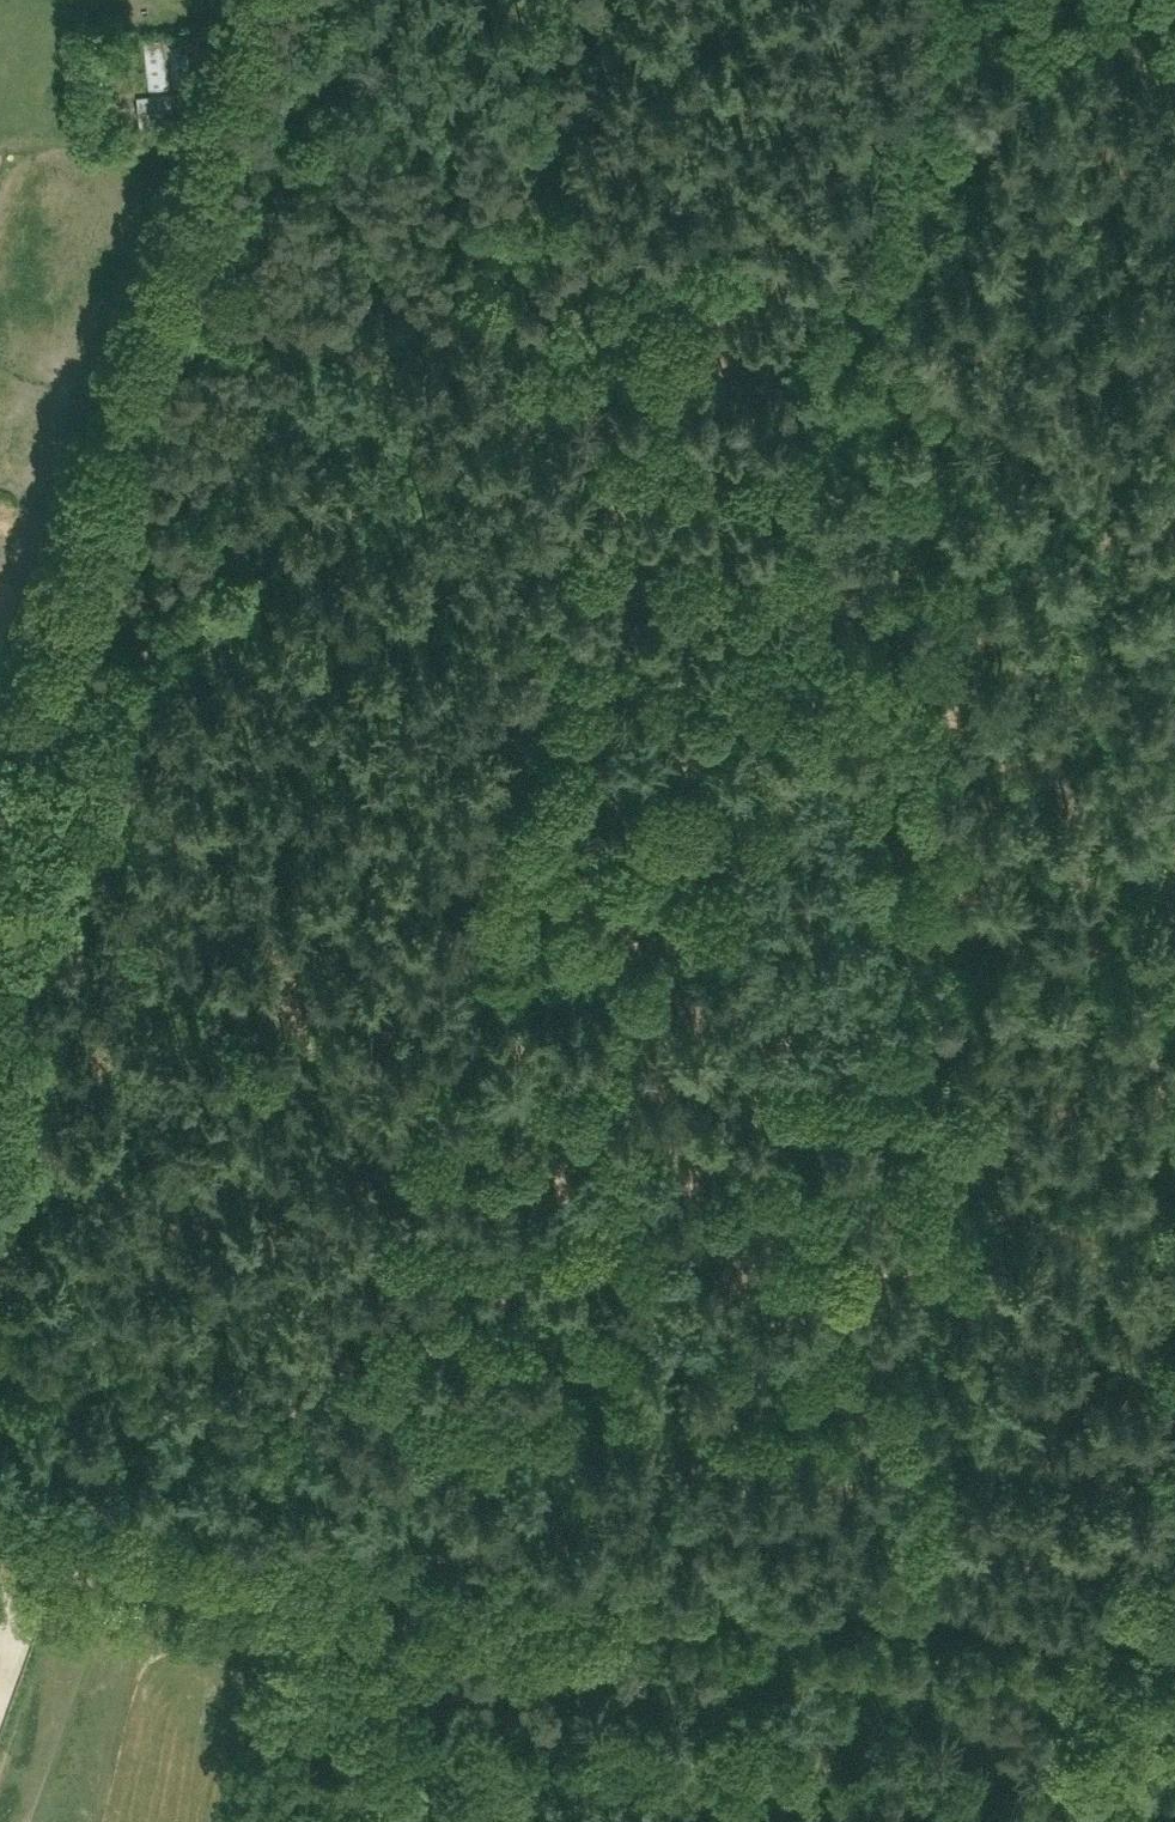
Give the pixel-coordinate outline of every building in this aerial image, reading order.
[(142,41),(148,90),(192,85),(186,36),(142,41)] [(189,91),(135,97),(139,130),(193,124),(189,91)]
